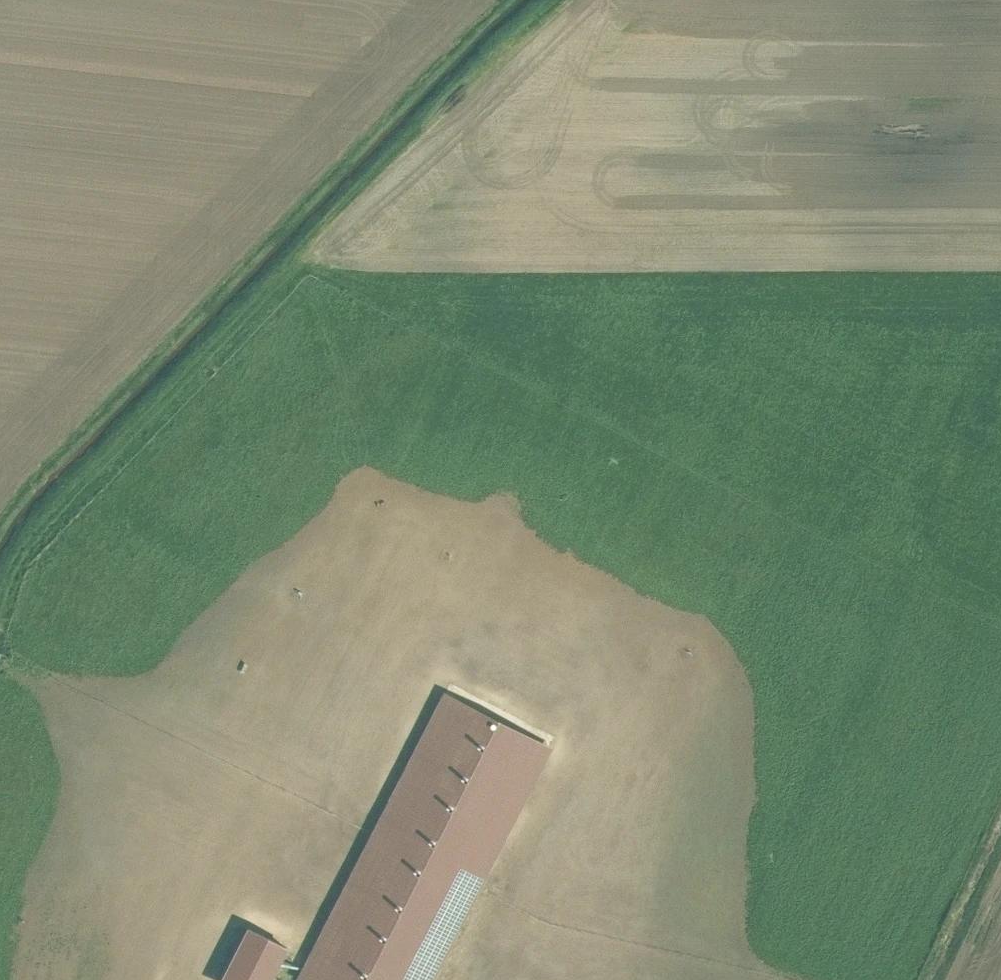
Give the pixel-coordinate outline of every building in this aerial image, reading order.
[(440,690),(292,979),(431,979),(550,747),(440,690)] [(240,927),(215,979),(265,979),(281,947),(240,927)]
